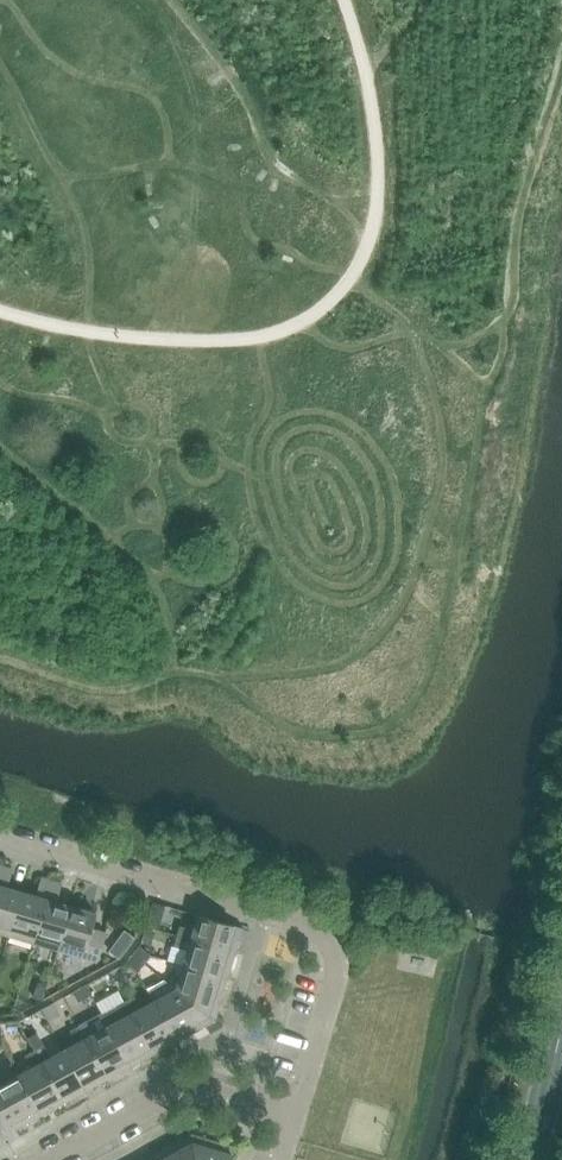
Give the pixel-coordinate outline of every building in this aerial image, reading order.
[(8,936),(21,893),(6,888),(12,869),(2,866),(0,872),(0,934),(8,936)] [(35,897),(21,893),(8,936),(33,943),(51,880),(41,877),(35,897)] [(33,943),(57,950),(70,907),(56,903),(61,883),(51,880),(33,943)] [(70,907),(57,950),(97,962),(105,933),(91,929),(95,915),(70,907)] [(176,936),(234,953),(241,928),(198,915),(193,930),(179,926),(176,936)] [(183,965),(227,978),(234,953),(176,936),(173,947),(187,951),(183,965)] [(138,946),(132,954),(144,964),(150,955),(138,946)] [(144,964),(132,954),(125,963),(137,972),(144,964)] [(176,990),(214,1020),(227,978),(183,965),(176,990)] [(154,1002),(175,1042),(214,1020),(176,990),(154,1002)] [(134,996),(124,1001),(153,1054),(175,1042),(154,1002),(141,1009),(134,996)] [(101,1014),(108,1027),(130,1066),(153,1054),(124,1001),(101,1014)] [(79,1026),(108,1078),(130,1066),(108,1027),(95,1034),(88,1021),(79,1026)] [(63,1051),(85,1091),(108,1078),(79,1026),(70,1031),(77,1044),(63,1051)] [(43,1045),(34,1050),(62,1103),(85,1091),(63,1051),(50,1058),(43,1045)] [(62,1103),(34,1050),(24,1056),(31,1068),(18,1076),(40,1115),(62,1103)] [(1,1137),(40,1115),(18,1076),(0,1086),(0,1128),(1,1137)] [(152,1156),(154,1159),(194,1159),(191,1134),(152,1156)] [(191,1134),(194,1159),(230,1159),(234,1147),(191,1134)]
